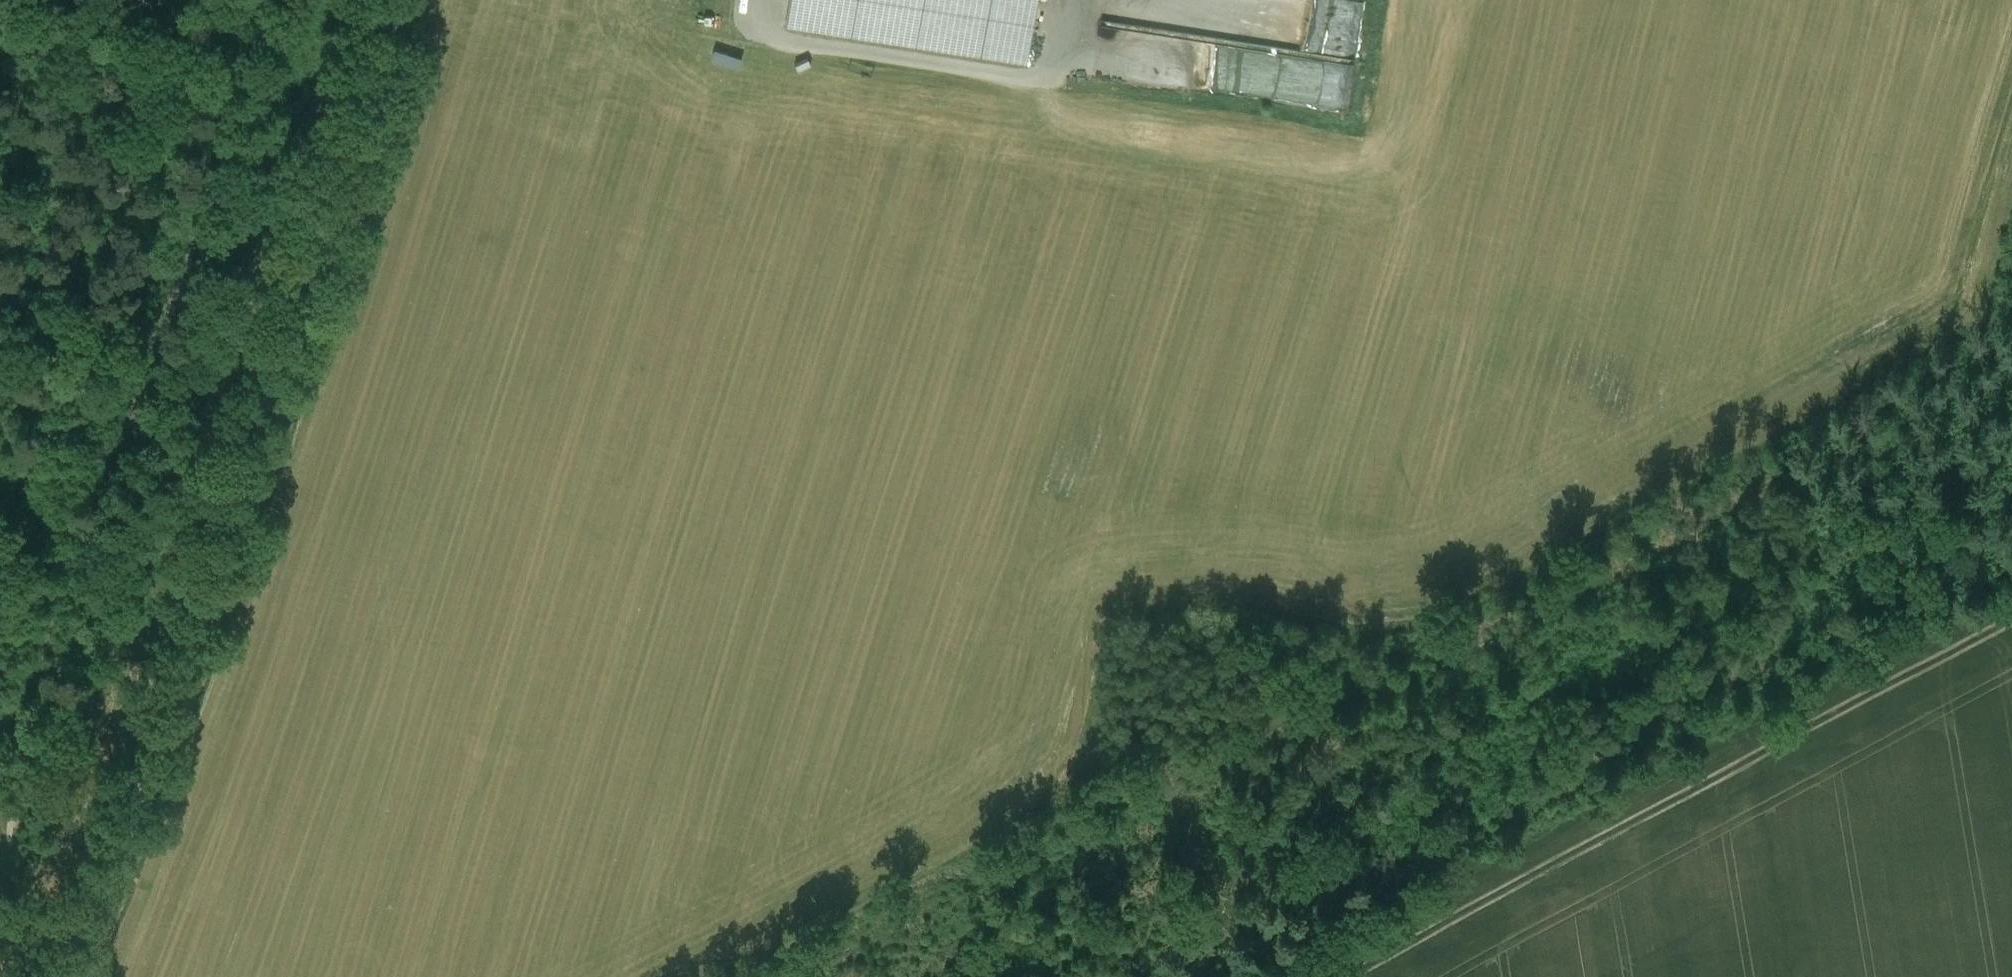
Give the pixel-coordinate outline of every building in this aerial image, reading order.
[(787,22),(1026,60),(1035,0),(791,0),(787,22)]
